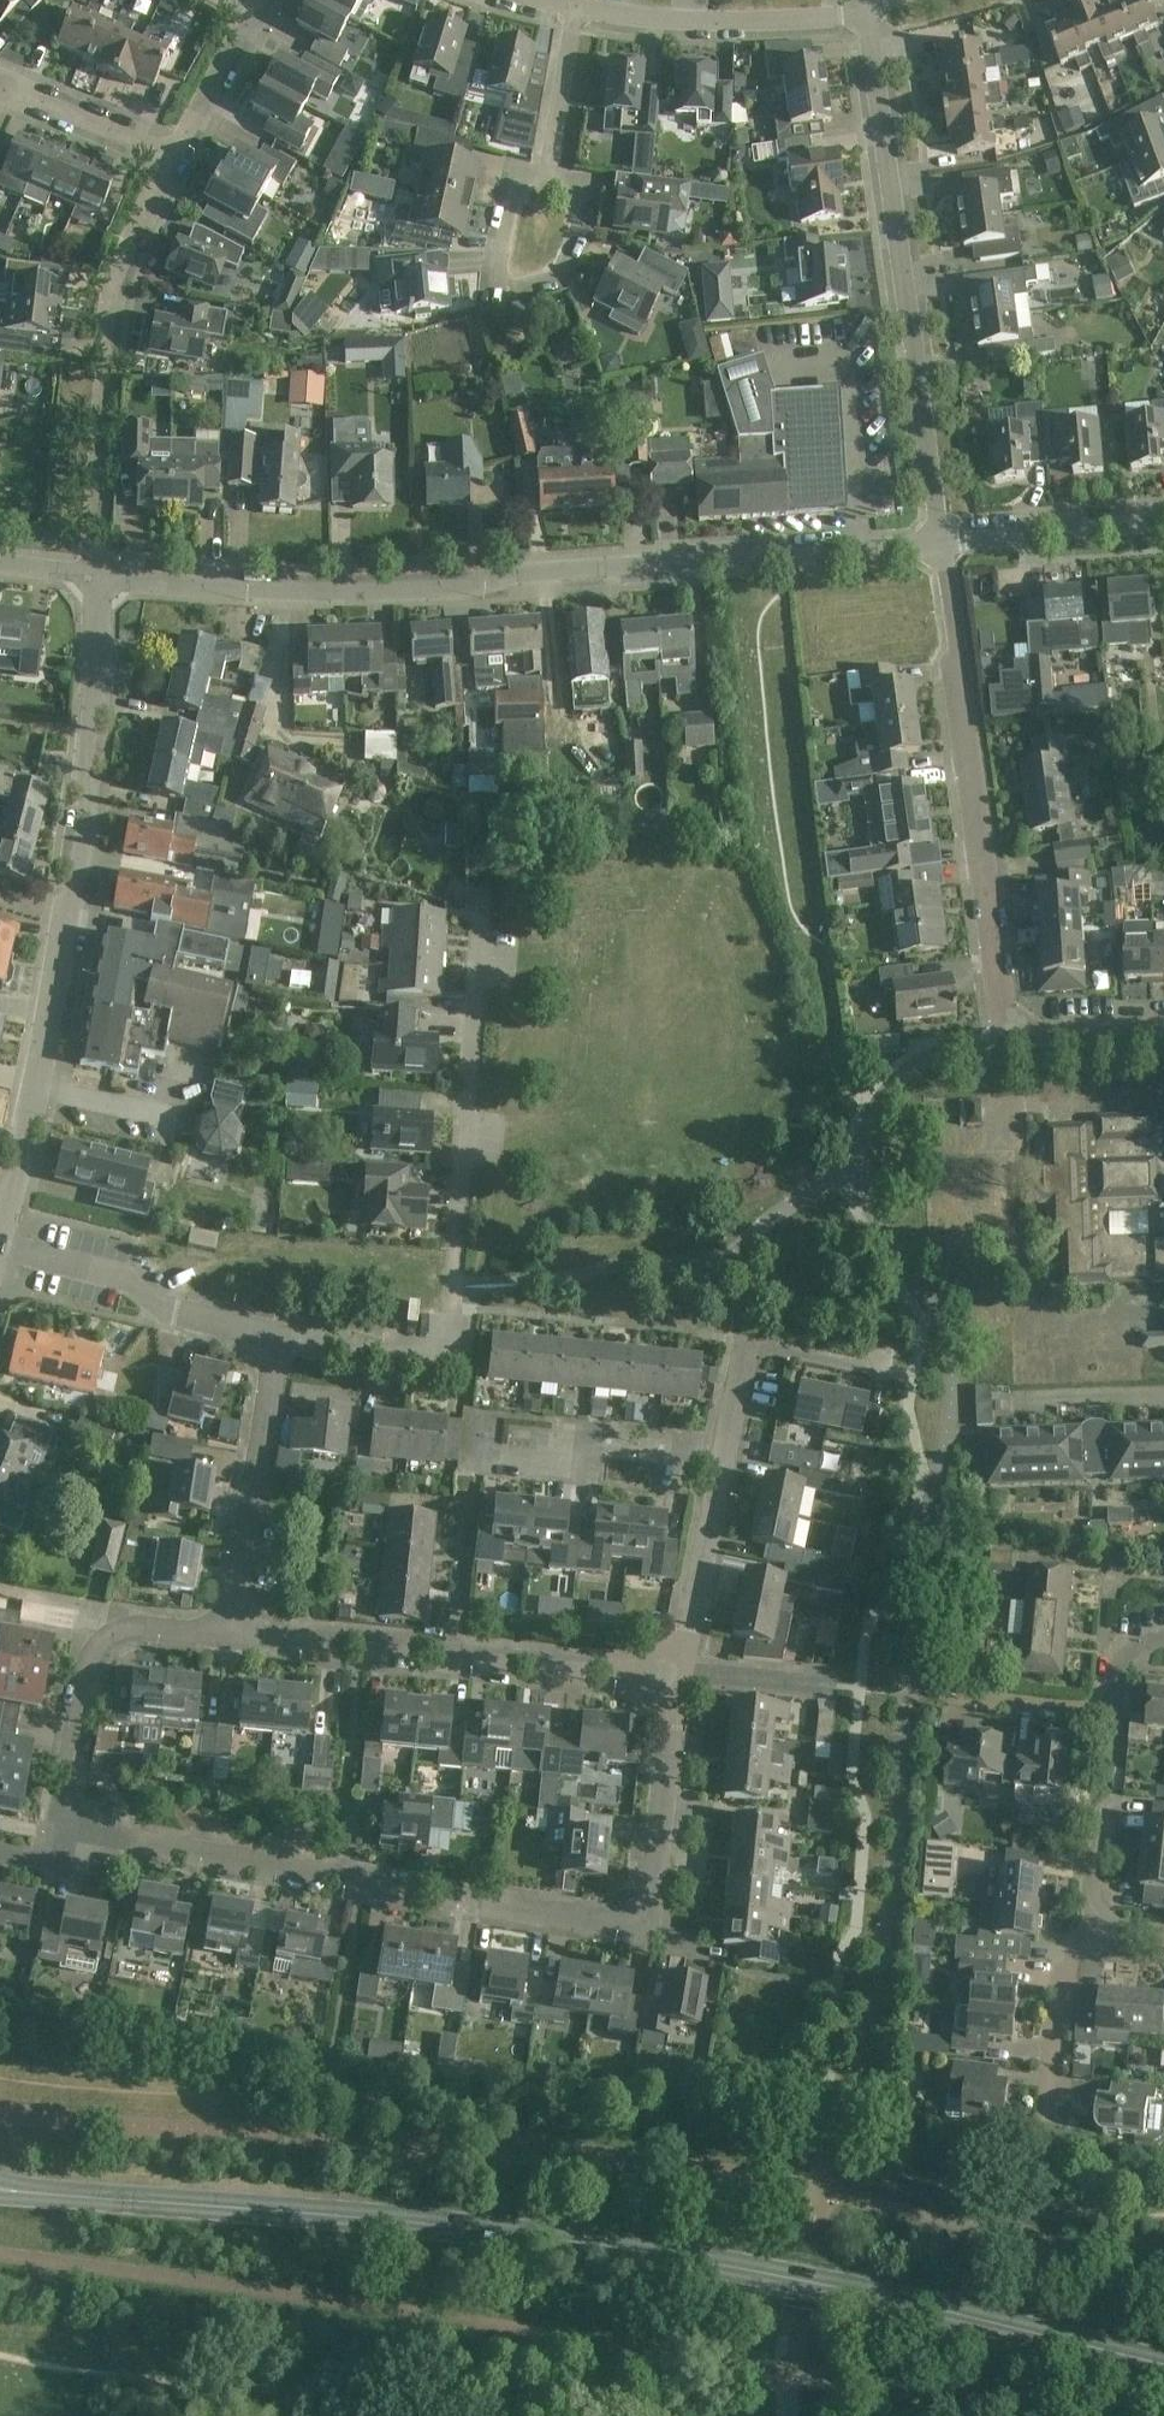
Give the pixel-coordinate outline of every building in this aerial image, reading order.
[(5,19),(16,28),(42,0),(0,0),(0,25),(5,19)] [(158,8),(173,16),(181,0),(161,0),(158,8)] [(349,19),(314,0),(310,0),(297,25),(323,39),(315,55),(339,68),(348,52),(335,45),(349,19)] [(349,19),(350,18),(359,23),(367,8),(371,7),(375,0),(314,0),(349,19)] [(1134,36),(1139,48),(1150,43),(1146,32),(1159,27),(1148,0),(1122,0),(1120,1),(1134,36)] [(1100,2),(1094,4),(1115,58),(1125,53),(1120,42),(1134,36),(1120,1),(1103,8),(1100,2)] [(57,46),(81,56),(96,21),(101,9),(90,4),(85,16),(72,10),(57,46)] [(1115,58),(1094,4),(1069,14),(1084,51),(1086,50),(1098,45),(1105,61),(1115,58)] [(1092,67),(1086,50),(1084,51),(1069,14),(1063,17),(1065,23),(1047,30),(1061,65),(1076,60),(1080,71),(1092,67)] [(96,69),(102,72),(125,19),(115,15),(110,26),(96,21),(81,56),(98,63),(96,69)] [(125,19),(102,72),(126,82),(142,45),(141,45),(147,29),(135,23),(125,19)] [(429,19),(409,81),(427,87),(430,77),(436,79),(432,92),(464,102),(466,94),(473,69),(475,64),(456,58),(464,30),(429,19)] [(147,29),(141,45),(142,45),(126,82),(133,85),(136,79),(153,86),(168,51),(154,45),(159,33),(147,29)] [(473,69),(466,94),(485,98),(487,89),(508,94),(504,114),(497,141),(501,142),(533,150),(543,92),(524,87),(533,49),(498,40),(490,73),(473,69)] [(783,78),(786,98),(826,92),(822,60),(800,63),(797,44),(764,46),(769,80),(783,78)] [(985,71),(998,70),(996,57),(983,59),(981,45),(943,50),(947,77),(985,71)] [(1000,54),(1003,67),(1031,62),(1028,49),(1000,54)] [(278,58),(265,83),(305,105),(312,92),(326,100),(340,75),(314,61),(305,57),(298,69),(278,58)] [(605,111),(603,133),(619,134),(655,138),(659,100),(640,98),(642,65),(609,62),(605,111)] [(693,63),(683,63),(679,68),(676,68),(675,114),(696,114),(696,126),(730,127),(731,86),(712,85),(712,68),(695,68),(693,63)] [(985,71),(947,77),(950,95),(943,96),(944,103),(1001,95),(1000,84),(987,86),(985,71)] [(265,83),(252,108),(272,119),(265,132),(274,137),(299,150),(312,126),(298,118),(305,105),(265,83)] [(826,92),(786,98),(788,115),(774,117),(778,143),(810,139),(811,139),(809,124),(830,121),(826,92)] [(401,106),(389,95),(376,109),(389,120),(401,106)] [(1001,95),(944,103),(948,129),(988,124),(988,122),(986,108),(1003,106),(1001,95)] [(1086,126),(1080,106),(1058,114),(1065,133),(1086,126)] [(1096,132),(1099,142),(1110,138),(1114,150),(1124,146),(1130,163),(1163,151),(1163,121),(1141,129),(1135,112),(1106,126),(1096,132)] [(421,118),(417,130),(450,139),(453,127),(421,118)] [(988,124),(948,129),(949,136),(955,136),(958,155),(996,149),(994,134),(1006,132),(1005,120),(988,122),(988,124)] [(450,139),(417,130),(409,165),(423,168),(419,189),(470,200),(478,165),(445,158),(450,139)] [(22,197),(28,184),(27,184),(42,147),(18,137),(12,151),(0,146),(0,188),(22,197)] [(810,139),(778,143),(775,144),(777,162),(787,160),(793,202),(798,201),(801,222),(839,217),(834,180),(839,180),(835,152),(812,155),(810,139)] [(753,159),(773,158),(773,146),(753,147),(753,159)] [(51,194),(66,157),(42,147),(27,184),(28,184),(22,197),(46,207),(51,194)] [(222,175),(261,196),(270,180),(283,187),(295,164),(270,150),(263,163),(236,148),(222,174),(222,175)] [(1130,163),(1120,166),(1136,208),(1163,197),(1163,190),(1161,182),(1163,181),(1163,151),(1130,163)] [(75,204),(90,167),(66,157),(51,194),(75,204)] [(352,164),(341,158),(334,172),(346,177),(352,164)] [(115,177),(90,167),(75,204),(99,214),(97,219),(111,225),(122,197),(109,192),(115,177)] [(957,193),(961,220),(1002,215),(999,198),(1014,196),(1010,170),(969,176),(971,191),(957,193)] [(351,172),(347,190),(387,200),(392,182),(351,172)] [(253,212),(261,196),(222,175),(222,174),(220,173),(205,199),(235,215),(227,230),(252,244),(265,219),(253,212)] [(619,192),(614,228),(664,234),(683,237),(686,217),(690,184),(654,180),(633,177),(631,194),(619,192)] [(470,200),(419,189),(414,210),(400,207),(392,240),(425,247),(429,228),(462,236),(470,200)] [(1002,215),(961,220),(965,248),(979,246),(981,261),(1022,255),(1019,229),(1004,231),(1002,215)] [(244,251),(202,230),(196,247),(178,240),(166,271),(214,289),(223,264),(237,269),(244,251)] [(0,247),(0,250),(10,255),(16,243),(5,237),(4,238),(0,247)] [(818,255),(816,238),(783,241),(785,261),(798,260),(800,288),(803,288),(805,306),(828,304),(827,301),(847,300),(845,272),(843,272),(841,253),(818,255)] [(315,251),(300,244),(289,268),(303,275),(315,251)] [(342,267),(356,278),(370,260),(355,249),(342,267)] [(614,262),(594,301),(613,311),(608,321),(638,336),(643,326),(661,290),(675,297),(687,272),(673,265),(652,255),(644,251),(636,266),(617,256),(614,262)] [(1136,274),(1123,251),(1106,261),(1119,284),(1136,274)] [(453,281),(445,281),(445,274),(421,277),(419,258),(377,262),(383,313),(397,313),(414,312),(415,318),(431,317),(430,310),(448,308),(447,301),(455,300),(453,281)] [(4,277),(3,287),(9,288),(7,304),(60,310),(63,283),(38,280),(39,265),(6,262),(4,277)] [(729,266),(701,268),(705,324),(733,322),(729,266)] [(1029,314),(1027,297),(1028,297),(1027,286),(1039,284),(1036,269),(983,276),(985,292),(971,294),(975,321),(1016,315),(1029,314)] [(272,313),(291,316),(306,279),(290,271),(272,313)] [(1114,297),(1110,274),(1093,277),(1096,300),(1114,297)] [(310,295),(292,318),(291,327),(306,339),(328,310),(310,295)] [(529,323),(521,302),(498,311),(506,332),(529,323)] [(7,304),(5,320),(0,320),(0,352),(29,355),(31,333),(57,336),(60,310),(7,304)] [(227,314),(183,306),(180,323),(156,318),(150,354),(200,363),(205,337),(223,340),(227,314)] [(291,316),(272,313),(269,331),(289,334),(291,316)] [(1018,332),(1016,315),(975,321),(979,348),(993,346),(995,362),(1056,354),(1054,340),(1035,343),(1033,330),(1018,332)] [(697,320),(679,326),(686,347),(704,341),(697,320)] [(345,342),(345,364),(384,363),(385,382),(405,381),(404,340),(345,342)] [(301,371),(325,370),(324,356),(300,357),(301,371)] [(620,374),(617,357),(599,361),(602,378),(620,374)] [(737,438),(738,462),(742,517),(787,514),(787,511),(837,508),(844,500),(837,390),(773,394),(763,359),(717,373),(737,438)] [(323,375),(292,373),(291,397),(322,399),(323,375)] [(207,378),(181,377),(180,393),(206,394),(207,378)] [(225,431),(245,432),(246,415),(262,416),(264,381),(228,378),(225,431)] [(1163,454),(1163,403),(1153,404),(1154,418),(1127,421),(1132,469),(1161,466),(1160,454),(1163,454)] [(1023,467),(1048,464),(1043,414),(1044,414),(1043,404),(1016,407),(1018,431),(991,433),(995,481),(1024,479),(1023,467)] [(1070,412),(1044,414),(1043,414),(1048,464),(1073,462),(1074,474),(1103,471),(1098,423),(1071,426),(1070,412)] [(535,456),(525,415),(507,420),(517,460),(535,456)] [(980,417),(965,420),(967,435),(982,432),(980,417)] [(369,425),(365,421),(333,422),(333,447),(332,447),(333,475),(352,474),(353,508),(393,507),(391,458),(370,458),(370,446),(369,425)] [(139,507),(170,508),(171,440),(151,440),(151,424),(124,423),(123,455),(140,456),(139,507)] [(647,466),(644,428),(625,429),(626,451),(595,453),(594,438),(557,440),(557,451),(541,452),(538,460),(542,511),(612,506),(611,463),(625,463),(626,467),(647,466)] [(284,435),(266,434),(265,452),(255,451),(256,439),(232,438),(229,485),(262,488),(261,509),(294,511),(295,491),(300,490),(305,487),(306,483),(305,477),(301,474),(297,472),(299,436),(284,435)] [(171,440),(170,508),(201,508),(202,484),(218,484),(219,445),(219,442),(197,442),(197,441),(171,440)] [(692,486),(690,440),(649,441),(650,488),(692,486)] [(479,472),(478,445),(441,447),(443,471),(422,472),(424,508),(466,506),(464,473),(479,472)] [(742,517),(738,462),(697,465),(701,520),(742,517)] [(1106,628),(1102,629),(1104,651),(1108,651),(1129,649),(1129,651),(1153,649),(1151,620),(1155,620),(1154,604),(1149,605),(1148,587),(1129,588),(1128,584),(1113,585),(1113,589),(1110,590),(1111,611),(1105,611),(1106,628)] [(1050,596),(1046,596),(1048,626),(1066,625),(1069,653),(1099,651),(1096,619),(1083,620),(1081,593),(1065,594),(1065,590),(1049,591),(1050,596)] [(0,653),(22,656),(21,675),(37,677),(40,642),(25,640),(28,617),(0,614),(0,656),(0,653)] [(610,711),(604,617),(567,620),(573,713),(610,711)] [(538,622),(502,624),(505,655),(523,654),(525,674),(541,673),(538,622)] [(654,626),(659,682),(676,681),(677,697),(695,696),(689,623),(654,626)] [(502,624),(468,626),(471,658),(474,657),(476,675),(477,691),(507,689),(505,655),(502,624)] [(659,682),(654,626),(620,628),(627,711),(643,711),(641,684),(659,682)] [(463,705),(462,694),(461,668),(451,669),(448,628),(410,631),(412,662),(432,661),(436,709),(456,708),(455,706),(463,705)] [(993,629),(979,630),(981,649),(995,647),(993,629)] [(379,633),(343,634),(344,679),(362,679),(363,694),(396,693),(395,652),(380,652),(379,633)] [(344,679),(343,634),(307,635),(307,654),(292,655),(293,696),(328,695),(328,680),(344,679)] [(184,639),(176,673),(206,680),(221,683),(225,664),(241,662),(239,670),(256,674),(263,649),(250,645),(241,644),(217,647),(184,639)] [(1001,688),(990,689),(992,719),(1032,716),(1032,718),(1046,717),(1046,708),(1055,708),(1052,660),(1015,663),(1015,673),(1000,674),(1001,688)] [(875,724),(913,718),(908,685),(896,686),(894,667),(858,671),(860,691),(849,693),(851,707),(873,705),(875,724)] [(176,673),(169,706),(200,713),(207,714),(204,725),(238,732),(246,704),(203,695),(206,680),(176,673)] [(508,695),(542,693),(541,678),(507,679),(508,695)] [(542,693),(508,695),(495,696),(496,727),(504,727),(505,779),(544,778),(542,693)] [(246,704),(238,732),(231,758),(250,763),(266,709),(246,704)] [(713,749),(711,714),(682,715),(685,750),(713,749)] [(913,718),(875,724),(878,743),(856,746),(858,760),(870,758),(873,777),(874,777),(903,773),(909,772),(906,753),(917,752),(913,718)] [(164,726),(156,759),(187,765),(200,768),(204,752),(231,758),(238,732),(204,725),(202,734),(164,726)] [(362,733),(362,760),(393,760),(394,734),(362,733)] [(407,734),(396,734),(396,764),(395,777),(422,784),(425,773),(407,767),(407,734)] [(1066,761),(1063,741),(1034,744),(1037,763),(1023,765),(1031,833),(1059,829),(1061,846),(1053,847),(1056,867),(1092,862),(1089,841),(1074,843),(1063,761),(1066,761)] [(641,743),(624,744),(627,781),(644,780),(641,743)] [(344,783),(267,749),(244,801),(321,836),(344,783)] [(187,799),(183,816),(212,822),(221,790),(183,782),(187,765),(156,759),(148,792),(180,799),(180,798),(187,799)] [(8,798),(7,803),(45,811),(50,792),(40,789),(42,781),(0,771),(0,796),(8,798)] [(874,778),(816,786),(819,807),(847,803),(847,798),(848,798),(865,795),(871,839),(873,852),(826,858),(829,881),(876,875),(909,870),(906,849),(931,845),(928,824),(926,824),(920,786),(905,788),(903,773),(874,777),(874,778)] [(34,853),(45,811),(7,803),(8,798),(0,796),(0,809),(5,810),(0,831),(0,844),(34,853)] [(213,827),(227,829),(230,809),(216,807),(213,827)] [(130,819),(124,851),(144,855),(143,857),(193,866),(198,842),(216,845),(214,852),(242,857),(245,840),(210,827),(212,822),(183,816),(175,813),(172,827),(130,819)] [(467,848),(467,826),(446,826),(446,848),(467,848)] [(303,834),(294,854),(308,860),(317,840),(303,834)] [(26,883),(34,853),(0,844),(0,877),(26,883)] [(1148,868),(1124,870),(1126,888),(1149,885),(1148,874),(1148,868)] [(120,871),(113,907),(152,914),(151,920),(203,930),(202,933),(243,941),(248,919),(231,916),(235,897),(251,900),(253,890),(260,892),(262,882),(215,873),(211,896),(210,902),(201,900),(202,895),(192,893),(193,885),(120,871)] [(1148,874),(1149,885),(1163,884),(1163,873),(1148,874)] [(871,876),(837,881),(838,891),(873,887),(871,876)] [(1041,922),(1081,919),(1078,892),(1091,892),(1090,876),(1049,879),(1051,892),(1038,893),(1041,922)] [(915,891),(912,877),(877,882),(880,904),(882,920),(892,919),(898,954),(938,949),(932,909),(940,908),(937,888),(915,891)] [(1117,928),(1115,904),(1105,904),(1106,929),(1117,928)] [(322,908),(315,959),(335,962),(343,911),(322,908)] [(383,927),(382,937),(443,942),(445,914),(393,910),(392,928),(383,927)] [(1043,949),(1083,946),(1081,919),(1041,922),(1043,949)] [(9,955),(16,926),(0,923),(0,953),(9,955)] [(1126,982),(1154,981),(1153,940),(1152,924),(1125,925),(1126,982)] [(104,934),(90,1011),(111,1015),(112,1009),(149,1016),(150,1007),(164,1010),(170,971),(173,972),(176,958),(238,972),(243,948),(183,935),(184,932),(155,925),(153,942),(104,934)] [(1153,940),(1154,981),(1163,981),(1163,925),(1157,926),(1158,940),(1153,940)] [(441,970),(443,942),(382,937),(382,948),(390,949),(389,966),(441,970)] [(1113,956),(1112,943),(1102,943),(1102,957),(1113,956)] [(1086,974),(1083,946),(1043,949),(1045,976),(1057,976),(1058,992),(1085,990),(1084,974),(1086,974)] [(3,986),(7,987),(11,982),(14,971),(12,966),(7,965),(9,955),(0,953),(0,985),(3,986)] [(250,953),(244,990),(262,993),(268,956),(250,953)] [(338,963),(323,961),(317,1002),(332,1005),(338,963)] [(441,970),(389,966),(388,982),(379,982),(379,993),(439,998),(441,970)] [(914,982),(911,967),(878,971),(880,987),(893,985),(898,1021),(954,1013),(949,977),(914,982)] [(167,1037),(187,1041),(202,979),(173,972),(170,971),(164,1010),(150,1007),(149,1016),(112,1009),(111,1015),(90,1011),(81,1065),(120,1073),(121,1071),(137,1074),(141,1052),(164,1056),(167,1037)] [(202,979),(187,1041),(216,1048),(231,986),(202,979)] [(414,1014),(379,1011),(378,1033),(374,1033),(371,1074),(391,1075),(392,1072),(434,1075),(436,1050),(431,1050),(431,1041),(422,1036),(417,1036),(417,1030),(413,1029),(414,1014)] [(240,1107),(245,1090),(214,1083),(210,1100),(213,1111),(197,1121),(192,1139),(202,1156),(221,1161),(237,1151),(242,1132),(232,1115),(240,1107)] [(420,1096),(379,1093),(377,1112),(374,1111),(371,1141),(385,1142),(384,1152),(428,1155),(430,1130),(425,1130),(426,1115),(419,1114),(420,1096)] [(1154,1117),(1098,1119),(1098,1127),(1048,1129),(1050,1166),(1038,1167),(1039,1205),(1051,1205),(1052,1242),(1063,1241),(1065,1286),(1111,1285),(1111,1280),(1150,1279),(1150,1283),(1163,1283),(1163,1124),(1154,1125),(1154,1117)] [(150,1162),(66,1141),(62,1158),(57,1156),(53,1172),(58,1173),(57,1177),(123,1194),(119,1211),(148,1218),(156,1185),(145,1182),(150,1162)] [(408,1169),(366,1166),(364,1198),(372,1198),(370,1227),(423,1231),(425,1196),(410,1194),(407,1189),(408,1169)] [(220,1236),(190,1230),(187,1246),(217,1252),(220,1236)] [(104,1352),(20,1330),(9,1372),(93,1394),(104,1352)] [(522,1382),(527,1338),(492,1334),(487,1379),(522,1382)] [(1143,1335),(1144,1349),(1163,1348),(1163,1334),(1143,1335)] [(557,1386),(562,1342),(527,1338),(522,1382),(557,1386)] [(591,1390),(596,1346),(562,1342),(557,1386),(591,1390)] [(626,1394),(631,1349),(596,1346),(591,1390),(626,1394)] [(661,1398),(666,1353),(631,1349),(626,1394),(661,1398)] [(700,1357),(666,1353),(661,1398),(696,1401),(700,1357)] [(227,1373),(194,1364),(190,1383),(176,1379),(167,1417),(197,1425),(201,1410),(217,1414),(227,1373)] [(826,1429),(833,1393),(801,1387),(794,1423),(826,1429)] [(993,1428),(992,1389),(977,1390),(978,1428),(993,1428)] [(833,1393),(826,1429),(859,1436),(866,1400),(833,1393)] [(350,1408),(317,1405),(315,1425),(294,1423),(291,1451),(345,1457),(350,1408)] [(406,1460),(411,1415),(375,1411),(371,1456),(406,1460)] [(446,1418),(411,1415),(406,1460),(442,1464),(446,1418)] [(21,1478),(27,1461),(39,1466),(43,1454),(46,1456),(53,1453),(57,1442),(54,1432),(16,1416),(7,1440),(0,1437),(0,1470),(21,1478)] [(1101,1424),(1091,1424),(1087,1426),(1084,1428),(1081,1431),(988,1434),(990,1487),(1083,1484),(1083,1478),(1112,1477),(1112,1483),(1163,1481),(1163,1428),(1111,1430),(1108,1427),(1105,1425),(1101,1424)] [(193,1442),(153,1435),(149,1457),(189,1464),(193,1442)] [(821,1455),(776,1447),(773,1465),(808,1471),(818,1473),(821,1455)] [(854,1458),(850,1480),(866,1483),(871,1462),(854,1458)] [(212,1476),(174,1469),(168,1500),(147,1496),(144,1514),(173,1519),(175,1508),(205,1513),(212,1476)] [(13,1533),(20,1530),(26,1516),(23,1509),(22,1509),(22,1507),(25,1501),(14,1496),(21,1478),(0,1470),(0,1527),(13,1533)] [(866,1483),(850,1480),(818,1473),(808,1471),(805,1488),(863,1500),(866,1483)] [(795,1518),(801,1486),(764,1479),(758,1511),(795,1518)] [(502,1550),(526,1552),(530,1504),(494,1500),(492,1524),(478,1522),(474,1561),(500,1564),(502,1550)] [(565,1508),(530,1504),(526,1552),(550,1555),(548,1569),(576,1572),(576,1569),(579,1536),(579,1533),(563,1531),(565,1508)] [(386,1546),(431,1551),(435,1516),(389,1511),(386,1546)] [(625,1559),(630,1514),(596,1511),(593,1538),(579,1536),(576,1569),(607,1572),(608,1557),(625,1559)] [(767,1562),(790,1566),(815,1571),(847,1577),(851,1562),(789,1549),(795,1518),(758,1511),(752,1542),(770,1546),(767,1562)] [(663,1518),(630,1514),(625,1559),(643,1561),(642,1576),(672,1580),(675,1546),(660,1544),(663,1518)] [(102,1521),(95,1549),(118,1555),(126,1527),(102,1521)] [(141,1534),(128,1532),(119,1563),(136,1567),(141,1534)] [(142,1534),(137,1561),(157,1564),(153,1587),(193,1595),(200,1556),(175,1552),(177,1541),(142,1534)] [(431,1551),(386,1546),(382,1582),(428,1587),(431,1551)] [(1019,1552),(988,1550),(986,1570),(1017,1573),(1019,1552)] [(1030,1568),(1027,1603),(1070,1607),(1073,1573),(1030,1568)] [(847,1577),(815,1571),(812,1589),(844,1595),(847,1577)] [(745,1573),(739,1605),(792,1615),(795,1600),(779,1598),(783,1581),(745,1573)] [(424,1622),(428,1587),(382,1582),(378,1617),(424,1622)] [(571,1620),(572,1602),(561,1600),(559,1618),(571,1620)] [(1070,1607),(1027,1603),(1023,1638),(1066,1642),(1070,1607)] [(782,1662),(792,1615),(739,1605),(733,1637),(747,1640),(743,1659),(782,1662)] [(44,1675),(51,1640),(16,1634),(19,1614),(0,1610),(0,1666),(44,1675)] [(815,1646),(833,1648),(835,1624),(818,1622),(815,1646)] [(1066,1642),(1023,1638),(1020,1673),(1063,1677),(1066,1642)] [(0,1666),(0,1714),(2,1702),(38,1709),(44,1675),(0,1666)] [(114,1704),(112,1724),(141,1727),(142,1720),(161,1722),(166,1677),(132,1673),(129,1706),(114,1704)] [(166,1677),(161,1722),(180,1724),(179,1731),(193,1733),(193,1738),(197,1738),(195,1756),(213,1758),(216,1728),(194,1726),(199,1680),(166,1677)] [(1163,1732),(1163,1681),(1145,1679),(1143,1703),(1149,1704),(1147,1718),(1131,1716),(1129,1742),(1147,1744),(1149,1730),(1163,1732)] [(272,1733),(276,1687),(242,1684),(238,1729),(272,1733)] [(309,1691),(276,1687),(272,1733),(304,1736),(309,1691)] [(413,1750),(418,1705),(405,1703),(405,1700),(386,1698),(384,1716),(367,1714),(363,1756),(382,1758),(383,1747),(413,1750)] [(432,1706),(418,1705),(413,1750),(438,1752),(436,1769),(461,1772),(461,1767),(465,1724),(449,1723),(451,1705),(433,1703),(432,1706)] [(730,1735),(769,1739),(771,1722),(786,1723),(787,1709),(734,1703),(730,1735)] [(512,1754),(516,1712),(485,1708),(483,1726),(465,1724),(461,1767),(510,1772),(512,1754)] [(512,1754),(510,1772),(527,1774),(559,1778),(563,1735),(546,1733),(548,1715),(516,1712),(512,1754)] [(834,1714),(819,1713),(815,1744),(831,1746),(834,1714)] [(581,1737),(563,1735),(559,1778),(577,1780),(578,1768),(602,1770),(602,1765),(621,1767),(626,1723),(583,1718),(581,1737)] [(216,1728),(213,1758),(229,1760),(233,1730),(216,1728)] [(769,1739),(730,1735),(727,1767),(789,1773),(791,1759),(767,1757),(769,1739)] [(1003,1739),(967,1735),(966,1747),(948,1745),(943,1786),(979,1790),(980,1775),(1004,1778),(1006,1758),(1001,1757),(1003,1739)] [(331,1738),(315,1736),(312,1768),(327,1770),(331,1738)] [(23,1781),(30,1747),(0,1741),(0,1777),(23,1781)] [(1017,1758),(1014,1798),(1034,1800),(1033,1805),(1057,1807),(1061,1807),(1063,1805),(1065,1803),(1065,1800),(1066,1793),(1070,1744),(1038,1742),(1036,1759),(1017,1758)] [(158,1762),(126,1759),(125,1775),(156,1778),(158,1762)] [(375,1787),(376,1760),(360,1760),(359,1787),(375,1787)] [(788,1786),(789,1773),(727,1767),(723,1798),(762,1802),(764,1784),(788,1786)] [(0,1777),(0,1813),(17,1816),(23,1781),(0,1777)] [(451,1834),(454,1802),(398,1797),(397,1811),(382,1809),(379,1842),(398,1844),(397,1849),(426,1852),(428,1831),(451,1834)] [(809,1801),(808,1816),(837,1818),(838,1803),(809,1801)] [(1161,1805),(1159,1825),(1147,1824),(1144,1856),(1163,1858),(1163,1806),(1161,1805)] [(548,1822),(545,1846),(565,1848),(562,1874),(602,1878),(606,1837),(605,1837),(585,1835),(587,1816),(549,1812),(548,1822)] [(837,1818),(808,1816),(807,1831),(835,1833),(837,1818)] [(733,1850),(787,1855),(788,1842),(773,1840),(774,1823),(736,1819),(733,1850)] [(921,1842),(917,1897),(952,1900),(957,1845),(929,1843),(927,1843),(921,1842)] [(787,1855),(733,1850),(729,1881),(769,1885),(771,1867),(785,1869),(787,1855)] [(1144,1856),(1140,1888),(1153,1890),(1151,1909),(1163,1910),(1163,1858),(1144,1856)] [(833,1861),(818,1859),(817,1874),(832,1875),(833,1861)] [(1002,1872),(999,1904),(1039,1908),(1043,1876),(1002,1872)] [(769,1885),(729,1881),(726,1913),(789,1919),(790,1905),(767,1903),(769,1885)] [(129,1936),(127,1947),(180,1957),(187,1918),(171,1915),(175,1894),(138,1887),(129,1936)] [(0,1890),(0,1942),(1,1935),(25,1939),(33,1896),(0,1890)] [(251,1908),(211,1900),(202,1949),(235,1956),(233,1966),(256,1971),(263,1933),(247,1930),(251,1908)] [(45,1918),(36,1959),(62,1964),(61,1967),(92,1974),(96,1956),(105,1910),(67,1902),(63,1922),(45,1918)] [(957,1938),(956,1952),(1018,1959),(1020,1939),(1036,1941),(1039,1908),(999,1904),(982,1902),(978,1940),(957,1938)] [(787,1933),(789,1919),(726,1913),(723,1945),(742,1947),(741,1963),(771,1966),(778,1968),(780,1949),(777,1948),(779,1932),(787,1933)] [(272,1962),(270,1973),(298,1978),(330,1984),(338,1942),(324,1939),(327,1922),(314,1919),(313,1924),(283,1918),(279,1942),(276,1942),(272,1962)] [(377,1978),(411,1984),(419,1939),(383,1933),(378,1965),(360,1962),(354,1997),(373,2001),(377,1978)] [(455,1945),(419,1939),(411,1984),(435,1988),(431,2010),(461,2015),(467,1979),(449,1976),(455,1945)] [(914,1949),(912,1967),(930,1968),(932,1951),(914,1949)] [(532,2020),(533,2021),(540,1983),(524,1980),(527,1962),(485,1955),(478,2002),(511,2007),(509,2021),(532,2025),(532,2020)] [(972,2007),(1015,2011),(1017,1983),(994,1981),(995,1965),(961,1961),(960,1977),(975,1979),(972,2007)] [(540,1983),(533,2021),(564,2026),(567,2012),(588,2015),(595,1973),(559,1967),(556,1985),(540,1983)] [(595,1973),(588,2015),(607,2018),(604,2032),(637,2038),(643,2000),(627,1997),(630,1979),(595,1973)] [(641,2031),(638,2045),(655,2048),(657,2034),(666,2035),(668,2021),(695,2026),(702,1986),(665,1979),(663,1993),(648,1990),(641,2031)] [(1079,2009),(1075,2043),(1130,2047),(1130,2036),(1133,1996),(1101,1994),(1100,2010),(1079,2009)] [(1163,2011),(1163,2010),(1163,1998),(1133,1996),(1130,2036),(1162,2038),(1163,2040),(1163,2011)] [(1015,2011),(972,2007),(972,2008),(959,2006),(956,2034),(954,2034),(953,2050),(986,2054),(988,2037),(1012,2040),(1015,2011)] [(233,2024),(229,2043),(243,2045),(248,2022),(234,2019),(233,2024)] [(948,2098),(946,2116),(949,2120),(965,2121),(965,2118),(1004,2122),(1007,2086),(995,2085),(997,2070),(955,2066),(951,2098),(948,2098)] [(1091,2067),(1074,2066),(1073,2077),(1090,2079),(1091,2067)] [(1095,2126),(1096,2128),(1100,2133),(1104,2135),(1135,2139),(1135,2142),(1152,2143),(1154,2143),(1155,2143),(1157,2142),(1159,2141),(1160,2140),(1162,2138),(1162,2136),(1163,2135),(1163,2125),(1163,2105),(1156,2104),(1157,2088),(1113,2083),(1111,2099),(1098,2098),(1095,2126)]
